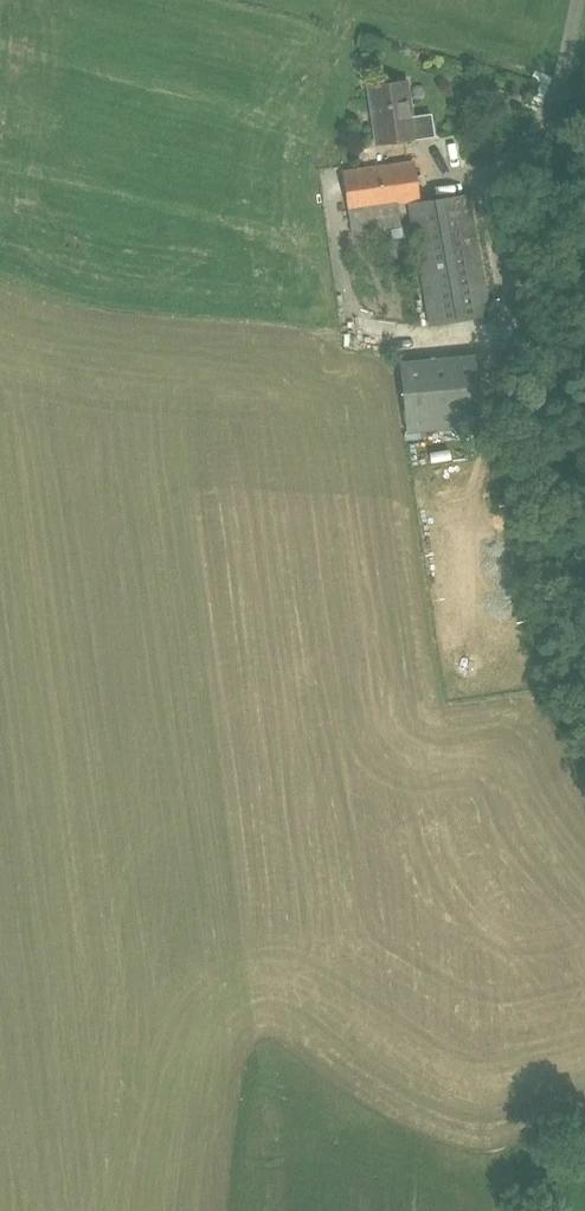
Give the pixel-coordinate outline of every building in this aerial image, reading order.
[(431,112),(412,115),(407,81),(370,86),(378,142),(434,134),(431,112)] [(396,201),(419,198),(414,161),(344,170),(351,230),(399,224),(396,201)] [(429,323),(488,313),(468,193),(409,203),(429,323)] [(476,353),(399,361),(406,433),(482,425),(476,353)]
